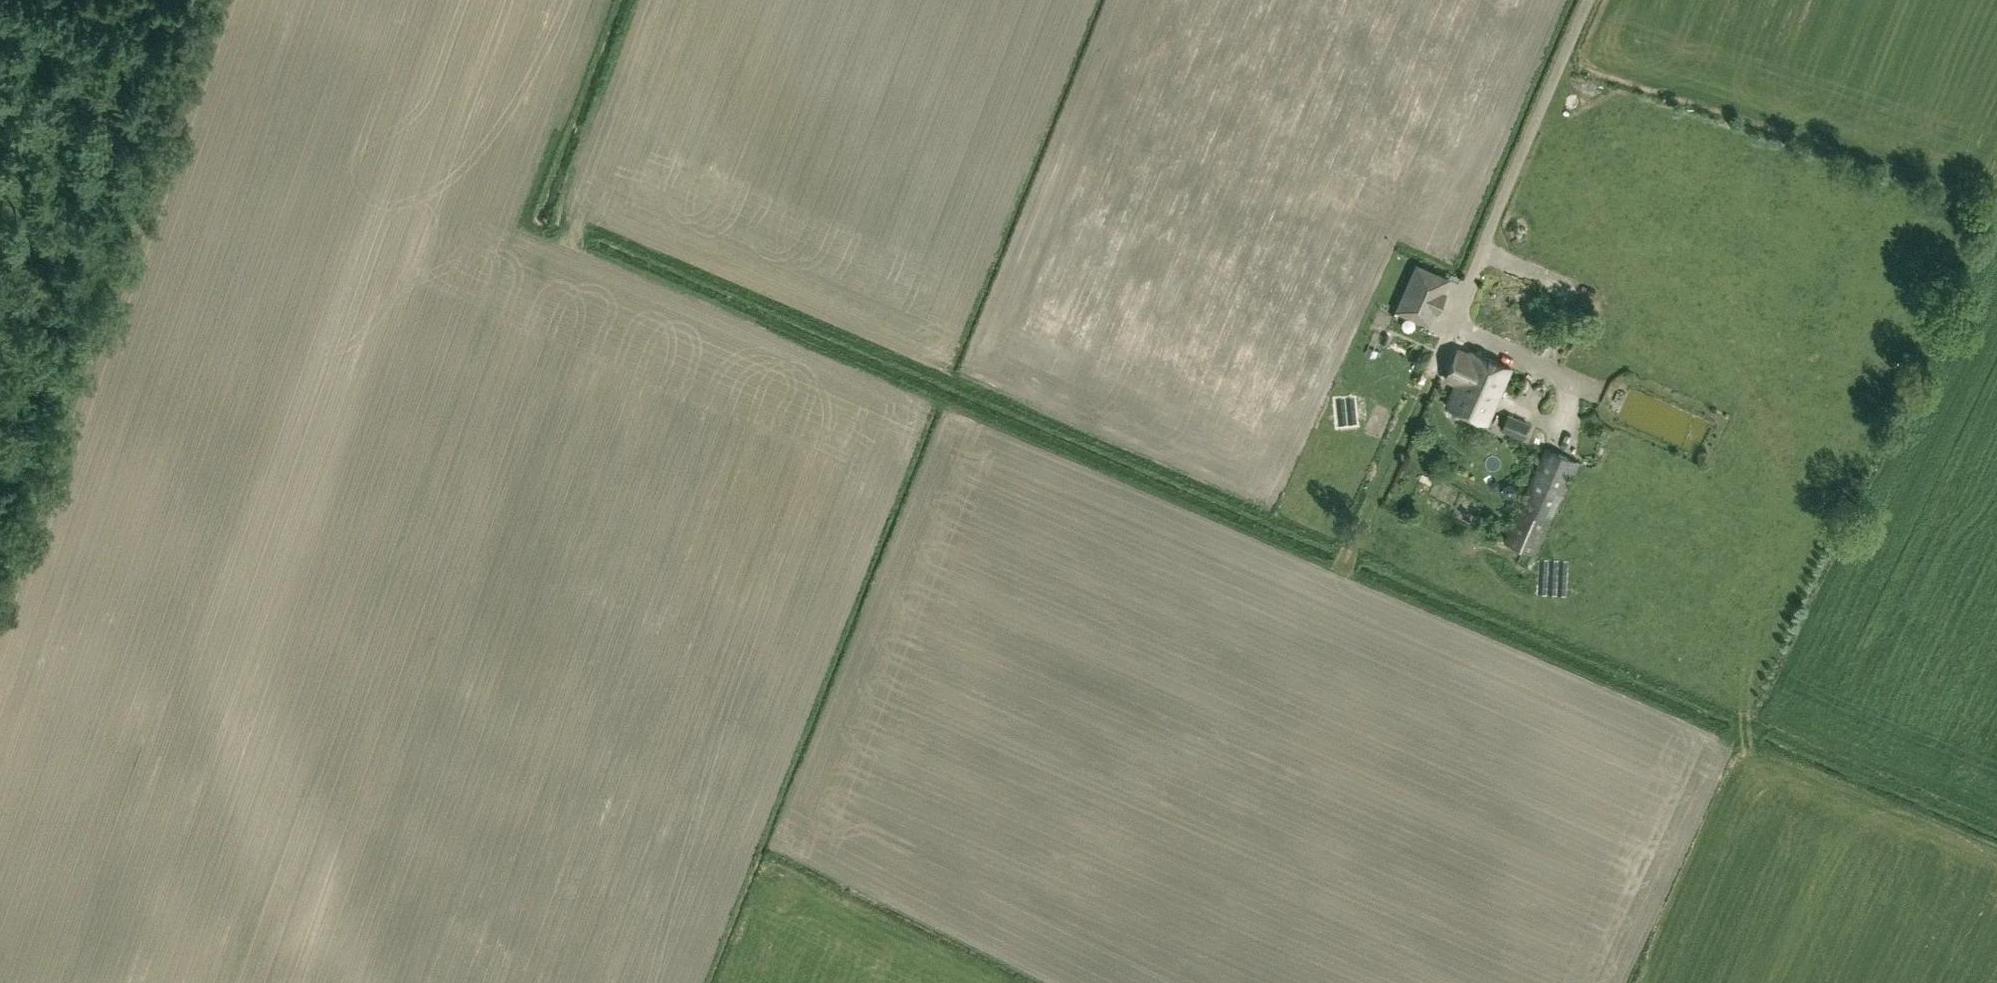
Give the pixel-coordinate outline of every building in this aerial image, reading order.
[(1397,310),(1428,323),(1435,309),(1438,311),(1446,291),(1443,290),(1449,276),(1418,262),(1397,310)] [(1470,350),(1457,377),(1497,396),(1510,368),(1470,350)] [(1445,405),(1485,423),(1497,396),(1457,377),(1445,405)] [(1530,423),(1508,413),(1501,429),(1523,438),(1530,423)] [(1545,447),(1505,541),(1535,554),(1575,460),(1545,447)]
